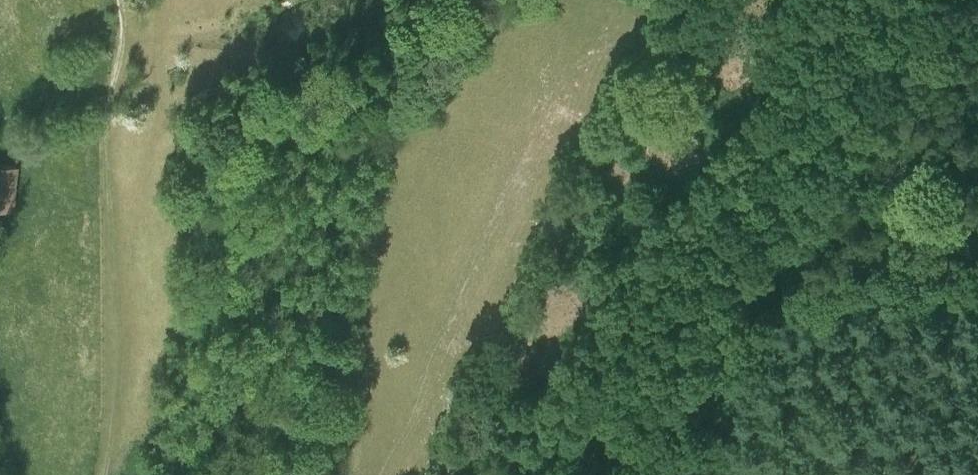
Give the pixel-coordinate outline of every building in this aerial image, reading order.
[(17,207),(21,162),(0,160),(0,205),(17,207)]
